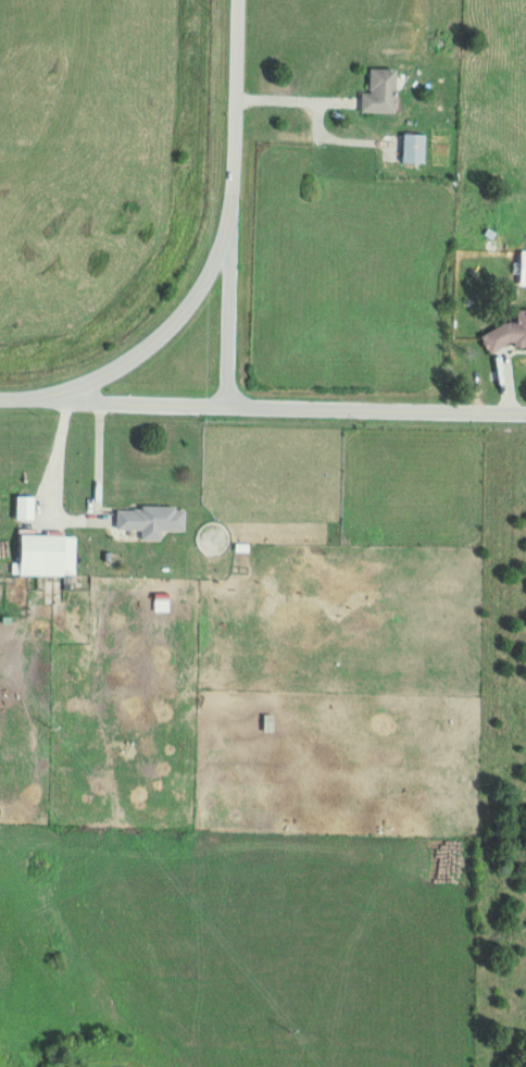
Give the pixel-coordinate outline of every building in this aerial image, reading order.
[(361,112),(398,112),(399,68),(372,68),(372,92),(361,92),(361,112)] [(426,134),(403,134),(403,163),(426,163),(426,134)] [(525,347),(525,313),(518,313),(518,320),(482,334),(489,352),(495,352),(509,346),(525,347)] [(188,531),(188,507),(119,507),(119,529),(145,529),(145,540),(164,540),(164,531),(188,531)] [(78,575),(78,535),(24,535),(24,575),(78,575)]
